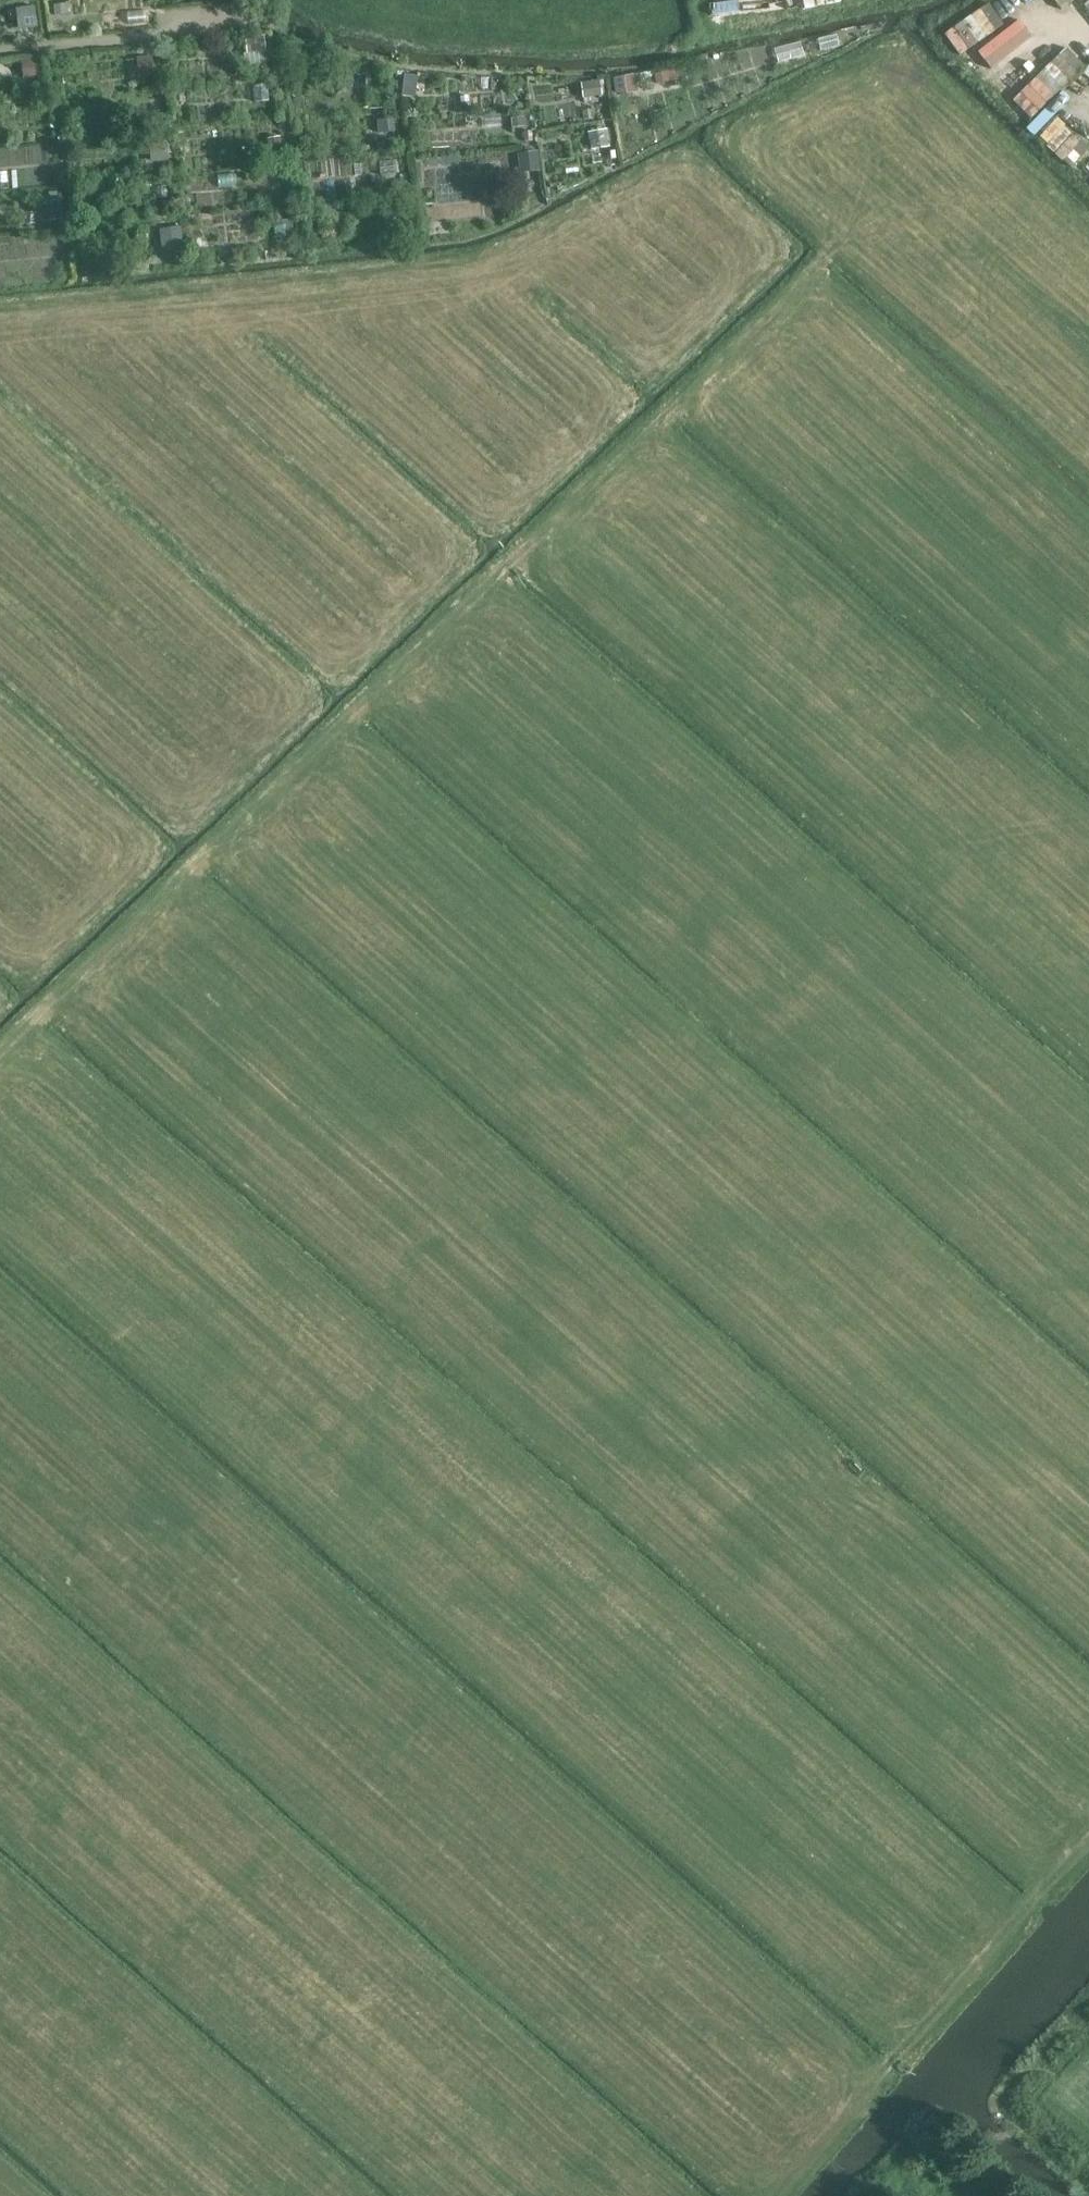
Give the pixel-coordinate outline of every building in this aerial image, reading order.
[(18,5),(21,26),(39,23),(36,2),(18,5)] [(1070,46),(1016,95),(1032,113),(1086,64),(1070,46)] [(618,93),(639,89),(636,72),(615,76),(618,93)] [(611,132),(593,134),(595,145),(613,142),(611,132)] [(521,150),(522,169),(542,168),(541,149),(521,150)]
